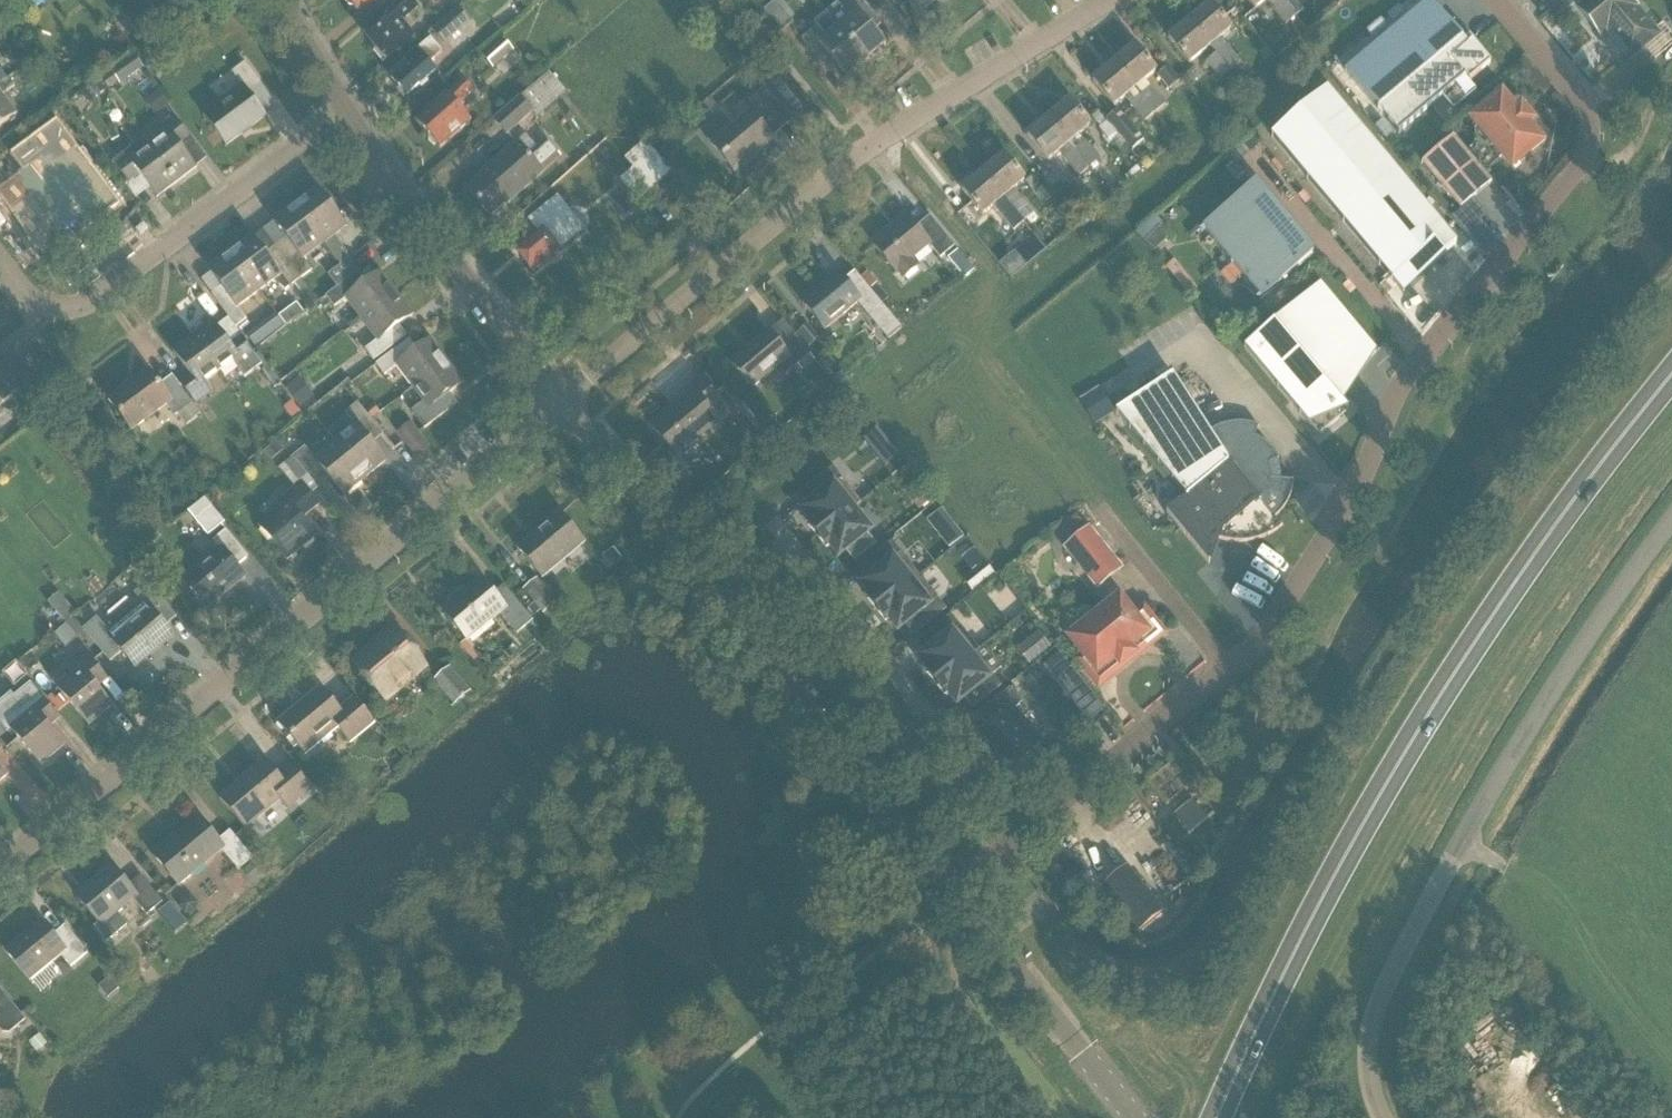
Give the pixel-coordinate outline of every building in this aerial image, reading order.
[(345,2),(349,7),(353,8),(356,11),(369,0),(345,0),(345,2)] [(418,8),(411,0),(403,0),(391,10),(390,10),(363,32),(377,49),(374,52),(383,63),(413,37),(401,22),(418,8)] [(825,14),(866,63),(885,47),(868,26),(876,20),(859,0),(850,0),(840,8),(837,4),(825,14)] [(936,0),(904,0),(919,18),(938,3),(936,0)] [(1295,17),(1281,0),(1246,0),(1255,10),(1265,1),(1285,26),(1295,17)] [(1295,17),(1306,8),(1299,0),(1281,0),(1295,17)] [(1468,47),(1429,0),(1344,71),(1397,135),(1464,79),(1468,83),(1490,65),(1471,44),(1468,47)] [(1629,0),(1592,0),(1579,11),(1600,36),(1606,31),(1629,58),(1642,47),(1654,60),(1671,46),(1671,36),(1662,24),(1652,32),(1632,9),(1635,7),(1629,0)] [(782,32),(793,23),(775,2),(764,11),(782,32)] [(1189,22),(1210,47),(1231,30),(1210,4),(1189,22)] [(469,22),(457,8),(431,31),(444,45),(469,22)] [(866,63),(825,14),(814,23),(817,27),(802,40),(822,65),(830,58),(848,78),(866,63)] [(1189,64),(1210,47),(1189,22),(1168,39),(1189,64)] [(428,64),(442,53),(431,40),(417,51),(405,61),(409,65),(392,80),(400,89),(398,91),(405,100),(407,98),(410,101),(439,76),(428,64)] [(493,69),(514,52),(503,40),(483,57),(493,69)] [(0,48),(0,64),(13,59),(8,45),(0,48)] [(1216,55),(1230,72),(1240,63),(1226,46),(1216,55)] [(1113,64),(1154,114),(1165,105),(1151,88),(1150,89),(1144,82),(1155,72),(1134,47),(1113,64)] [(134,55),(111,72),(120,84),(143,67),(134,55)] [(1220,80),(1230,72),(1216,55),(1205,63),(1220,80)] [(226,146),(265,117),(248,94),(261,85),(245,63),(232,73),(242,87),(204,116),(226,146)] [(1144,122),(1154,114),(1113,64),(1092,81),(1114,107),(1125,98),(1131,105),(1130,105),(1144,122)] [(1183,85),(1169,68),(1158,77),(1172,95),(1183,85)] [(536,119),(564,94),(547,75),(495,121),(507,135),(531,113),(536,119)] [(0,85),(0,127),(16,115),(2,96),(15,87),(9,78),(0,85)] [(456,106),(473,91),(464,81),(448,96),(447,95),(416,123),(429,137),(429,141),(433,146),(437,146),(440,149),(471,122),(456,106)] [(99,83),(87,92),(94,100),(99,100),(107,94),(99,83)] [(791,123),(764,89),(763,90),(764,91),(745,107),(744,106),(743,107),(749,114),(713,145),(708,139),(707,139),(737,175),(738,174),(735,171),(771,140),(774,144),(775,143),(767,134),(787,118),(791,123)] [(1327,90),(1271,137),(1404,295),(1445,260),(1442,257),(1457,245),(1327,90)] [(167,105),(158,92),(150,98),(159,111),(167,105)] [(1421,164),(1459,210),(1490,184),(1483,176),(1504,160),(1511,168),(1540,144),(1526,127),(1530,123),(1520,110),(1515,114),(1500,97),(1472,121),(1494,147),(1473,164),(1452,139),(1421,164)] [(710,98),(701,105),(708,113),(716,105),(710,98)] [(1048,118),(1089,168),(1099,160),(1085,143),(1079,136),(1090,127),(1069,101),(1048,118)] [(1143,140),(1116,110),(1104,120),(1105,121),(1118,136),(1131,151),(1143,140)] [(151,149),(177,183),(197,168),(180,146),(190,138),(174,116),(157,130),(164,139),(151,149)] [(1079,177),(1089,168),(1048,118),(1027,136),(1048,161),(1059,153),(1079,177)] [(76,149),(56,120),(9,155),(22,173),(0,189),(0,199),(9,211),(29,196),(60,238),(81,222),(83,225),(116,201),(77,148),(76,149)] [(1105,121),(1096,129),(1109,143),(1118,136),(1105,121)] [(545,139),(527,155),(517,143),(480,175),(481,177),(467,189),(490,216),(506,205),(504,204),(543,173),(561,157),(545,139)] [(157,198),(177,183),(151,149),(138,159),(130,150),(113,163),(129,184),(140,176),(157,198)] [(663,181),(672,173),(651,149),(631,166),(634,170),(620,181),(639,203),(659,185),(663,181)] [(982,173),(1023,222),(1033,213),(1014,190),(1024,181),(1003,156),(982,173)] [(1073,189),(1056,168),(1044,177),(1062,198),(1073,189)] [(1022,222),(1023,222),(982,173),(961,190),(983,216),(994,206),(1000,213),(999,214),(1013,230),(1014,229),(1019,235),(1027,229),(1022,222)] [(663,181),(659,185),(669,196),(673,192),(663,181)] [(1313,256),(1257,187),(1205,230),(1261,299),(1313,256)] [(338,289),(359,272),(346,255),(348,254),(334,236),(346,227),(317,189),(296,206),(324,243),(323,243),(341,266),(328,276),(337,288),(338,289)] [(287,238),(275,247),(300,280),(312,271),(303,259),(323,243),(324,243),(296,206),(274,222),(287,238)] [(954,246),(948,240),(930,218),(916,229),(906,217),(873,245),(896,272),(902,279),(917,267),(911,259),(928,245),(939,258),(954,246)] [(571,241),(553,220),(515,251),(533,272),(549,259),(552,261),(559,256),(557,253),(571,241)] [(1037,235),(1045,248),(1058,240),(1050,227),(1037,235)] [(1034,235),(998,264),(1010,279),(1045,250),(1034,235)] [(289,289),(300,280),(275,247),(265,255),(252,238),(231,254),(258,292),(272,282),(285,291),(289,289)] [(957,250),(947,258),(964,279),(974,270),(957,250)] [(237,307),(258,292),(231,254),(209,270),(222,287),(211,295),(236,328),(247,320),(237,307)] [(338,289),(337,288),(326,297),(327,298),(334,308),(346,300),(362,320),(396,294),(380,273),(367,283),(359,272),(338,289)] [(871,314),(881,305),(860,279),(850,288),(838,274),(802,303),(825,331),(860,301),(871,314)] [(1327,287),(1245,348),(1319,436),(1340,419),(1331,409),(1347,396),(1336,382),(1376,353),(1327,287)] [(412,316),(396,294),(362,320),(378,341),(365,350),(374,362),(407,337),(399,326),(412,316)] [(326,297),(313,307),(321,318),(334,308),(327,298),(326,297)] [(295,315),(289,306),(278,314),(284,323),(295,315)] [(878,317),(884,336),(894,332),(888,314),(878,317)] [(282,325),(276,316),(265,324),(272,333),(282,325)] [(264,322),(246,336),(254,347),(273,334),(272,333),(265,324),(264,322)] [(193,338),(219,372),(232,362),(244,378),(262,364),(241,337),(230,345),(213,323),(193,338)] [(807,325),(794,335),(806,350),(818,339),(807,325)] [(796,366),(810,355),(806,350),(794,335),(793,334),(779,345),(768,332),(730,363),(752,389),(789,358),(796,366)] [(219,372),(193,338),(173,353),(190,375),(179,383),(195,405),(213,392),(206,382),(219,372)] [(413,388),(447,362),(431,341),(417,351),(409,340),(376,365),(385,376),(397,367),(413,388)] [(810,355),(797,365),(802,371),(815,360),(810,355)] [(0,362),(0,408),(35,382),(16,356),(3,366),(0,362)] [(447,362),(413,388),(424,403),(411,412),(424,430),(457,405),(449,394),(463,384),(447,362)] [(175,417),(192,404),(172,377),(160,387),(149,371),(109,401),(132,431),(166,406),(175,417)] [(1257,429),(1258,428),(1254,426),(1251,425),(1245,424),(1242,424),(1238,424),(1232,424),(1227,425),(1222,426),(1220,427),(1216,428),(1213,430),(1208,432),(1171,375),(1114,412),(1185,497),(1165,514),(1207,565),(1208,564),(1207,563),(1216,539),(1222,541),(1227,542),(1231,543),(1236,543),(1240,543),(1245,543),(1249,542),(1253,541),(1258,540),(1262,539),(1266,537),(1270,535),(1274,532),(1277,530),(1281,527),(1280,526),(1279,527),(1273,519),(1277,516),(1279,513),(1280,511),(1283,507),(1286,502),(1287,500),(1288,497),(1290,492),(1291,486),(1292,481),(1291,481),(1290,482),(1269,480),(1269,477),(1269,473),(1268,469),(1267,467),(1266,465),(1275,460),(1276,462),(1277,461),(1276,458),(1275,456),(1273,453),(1271,450),(1268,447),(1264,444),(1261,441),(1257,439),(1253,437),(1256,428),(1257,429)] [(712,414),(723,405),(699,376),(688,386),(694,393),(652,428),(683,465),(684,464),(676,455),(718,421),(712,414)] [(298,377),(285,389),(300,408),(314,396),(298,377)] [(1114,413),(1098,388),(1078,400),(1094,426),(1114,413)] [(292,403),(284,409),(293,419),(300,413),(292,403)] [(355,426),(335,443),(365,479),(385,462),(372,445),(383,435),(358,404),(345,414),(355,426)] [(372,419),(380,413),(374,405),(366,411),(372,419)] [(411,423),(398,433),(417,458),(429,448),(411,423)] [(874,427),(861,438),(884,467),(897,456),(874,427)] [(757,429),(747,437),(756,447),(765,439),(757,429)] [(276,442),(264,452),(271,461),(284,451),(276,442)] [(298,465),(317,488),(318,489),(330,479),(344,496),(365,479),(335,443),(315,460),(305,448),(293,458),(298,465)] [(910,507),(929,492),(900,455),(881,471),(910,507)] [(309,495),(317,488),(298,465),(290,472),(299,484),(277,503),(282,509),(260,527),(288,560),(315,538),(301,520),(318,506),(309,495)] [(821,477),(800,494),(809,504),(800,511),(810,523),(807,525),(816,536),(851,508),(832,485),(829,487),(821,477)] [(851,508),(816,536),(825,547),(828,545),(837,557),(845,550),(854,561),(875,544),(866,533),(869,531),(851,508)] [(941,508),(927,519),(938,532),(952,520),(941,508)] [(208,537),(222,526),(209,510),(195,522),(208,537)] [(542,578),(584,543),(559,514),(517,549),(542,578)] [(1122,569),(1088,527),(1062,548),(1096,590),(1122,569)] [(236,568),(248,558),(226,531),(213,542),(222,552),(186,582),(208,609),(245,578),(236,568)] [(880,551),(859,567),(868,578),(860,584),(869,596),(867,599),(876,610),(910,582),(892,559),(889,561),(880,551)] [(986,563),(964,580),(971,590),(993,572),(986,563)] [(557,603),(536,578),(522,590),(533,604),(540,612),(543,615),(557,603)] [(517,635),(533,621),(531,619),(525,611),(506,590),(496,598),(481,580),(443,611),(467,640),(499,614),(517,635)] [(910,582),(876,610),(885,621),(888,618),(897,630),(905,624),(914,634),(934,618),(926,607),(929,605),(910,582)] [(116,640),(98,619),(84,631),(111,663),(123,653),(136,669),(173,638),(165,629),(177,618),(148,583),(135,594),(150,612),(116,640)] [(48,602),(65,623),(76,614),(59,593),(48,602)] [(1160,634),(1142,612),(1133,619),(1118,600),(1070,639),(1085,658),(1080,662),(1098,684),(1160,634)] [(533,604),(525,611),(531,619),(540,612),(533,604)] [(940,624),(919,641),(928,652),(919,658),(929,670),(927,672),(935,683),(970,656),(951,633),(948,635),(940,624)] [(78,639),(66,625),(54,635),(66,649),(78,639)] [(408,673),(421,661),(394,629),(363,654),(365,657),(355,665),(384,701),(412,678),(408,673)] [(1040,631),(1019,648),(1030,662),(1051,645),(1040,631)] [(1060,652),(1044,664),(1089,719),(1104,707),(1060,652)] [(89,726),(111,707),(92,684),(103,675),(84,653),(67,667),(73,675),(57,688),(89,726)] [(970,656),(935,683),(944,694),(947,692),(956,704),(965,698),(973,708),(994,691),(985,681),(988,679),(970,656)] [(455,705),(470,692),(450,668),(434,682),(455,705)] [(350,743),(373,723),(354,700),(339,713),(320,690),(279,724),(304,755),(337,727),(350,743)] [(41,766),(63,747),(44,724),(55,715),(36,693),(19,707),(25,715),(10,728),(41,766)] [(999,699),(978,715),(989,728),(980,735),(1000,759),(996,762),(1008,776),(1022,765),(1019,761),(1033,750),(1005,715),(1010,711),(999,699)] [(1059,744),(1037,761),(1043,768),(1064,750),(1059,744)] [(288,809),(311,790),(291,766),(277,777),(263,760),(246,775),(247,777),(220,799),(245,829),(280,800),(288,809)] [(238,871),(253,859),(230,832),(218,842),(200,820),(170,845),(167,841),(151,854),(178,886),(221,850),(238,871)] [(163,903),(161,900),(141,877),(128,887),(110,865),(98,875),(100,877),(76,897),(98,923),(93,927),(106,943),(127,926),(116,913),(133,899),(147,916),(163,903)] [(252,865),(241,874),(251,886),(262,877),(252,865)] [(1130,870),(1105,890),(1139,931),(1164,911),(1130,870)] [(171,908),(159,917),(165,924),(177,914),(171,908)] [(71,968),(88,953),(65,926),(53,936),(39,919),(2,949),(30,981),(61,956),(71,968)] [(2,1033),(9,1034),(26,1020),(0,990),(0,1031),(2,1033)] [(40,1035),(30,1043),(37,1053),(47,1045),(40,1035)]
